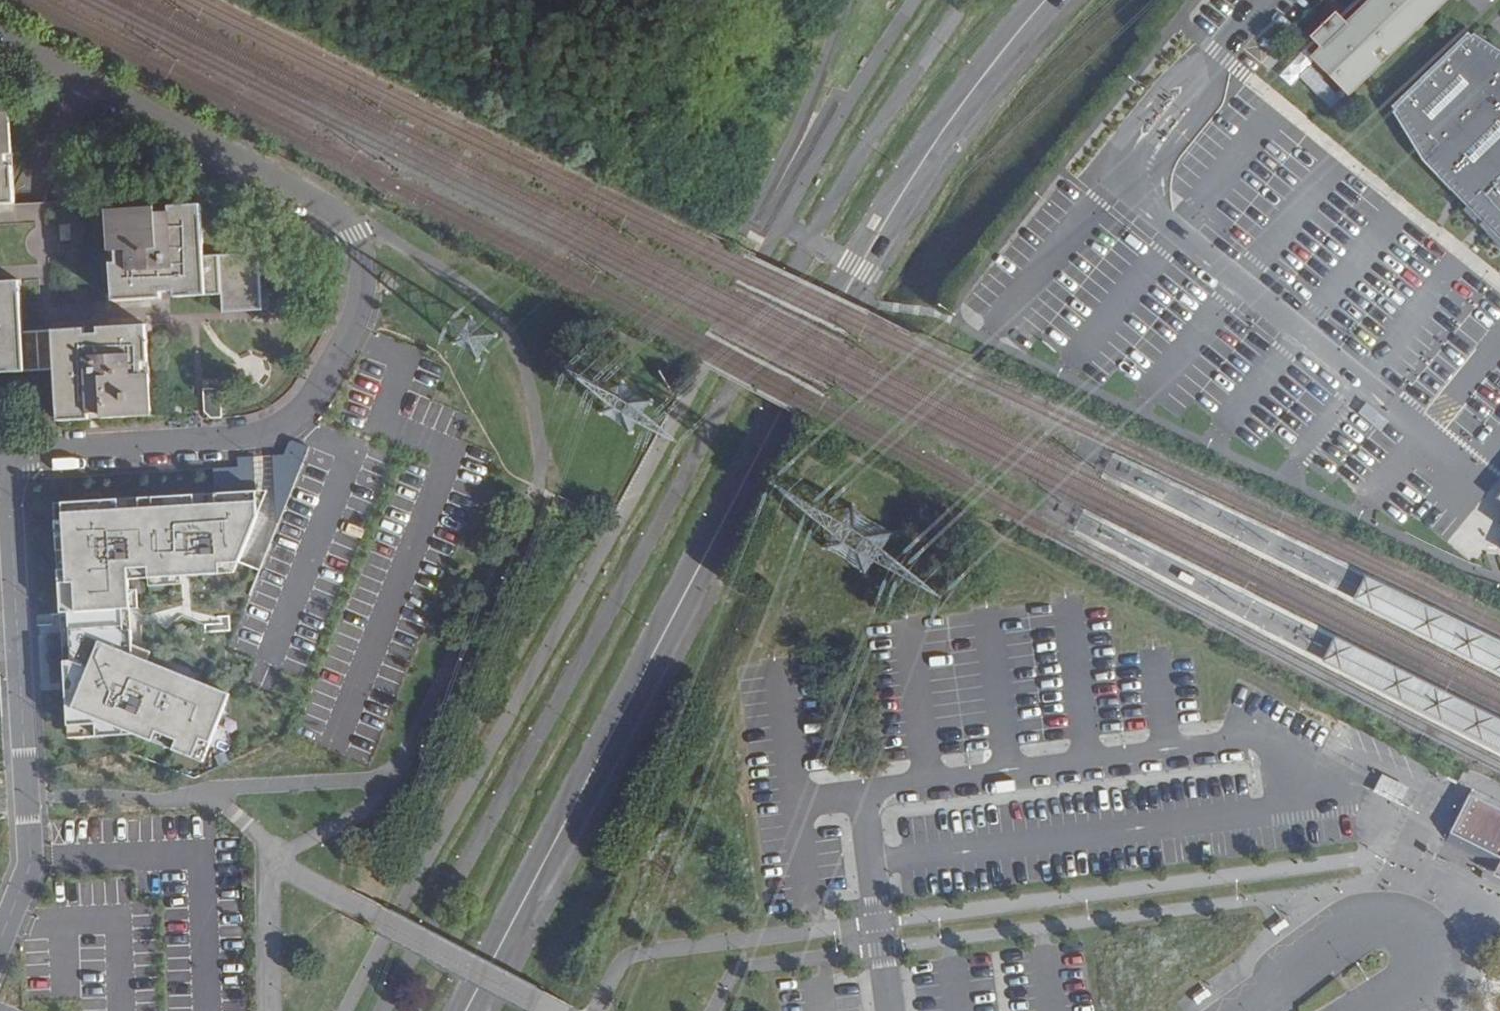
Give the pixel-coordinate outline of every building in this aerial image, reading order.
[(1446,0),(1371,0),(1345,25),(1334,13),(1308,37),(1319,50),(1313,57),(1349,95),(1446,0)] [(1491,60),(1497,52),(1473,35),(1472,37),(1468,35),(1390,110),(1393,113),(1392,115),(1499,220),(1499,69),(1491,60)] [(1497,52),(1491,60),(1499,69),(1499,54),(1497,52)] [(14,204),(8,115),(0,115),(0,205),(14,204)] [(154,215),(154,209),(105,211),(110,302),(142,300),(142,293),(159,292),(172,291),(172,298),(220,295),(220,312),(260,310),(257,253),(201,256),(198,207),(167,208),(167,214),(154,215)] [(53,369),(56,420),(149,414),(143,325),(112,327),(112,333),(97,334),(82,335),(82,329),(22,332),(18,280),(0,281),(0,372),(53,369)] [(1366,404),(1359,414),(1378,428),(1385,418),(1366,404)] [(128,674),(126,627),(138,627),(136,586),(153,585),(153,595),(225,591),(225,581),(243,580),(262,537),(261,519),(63,528),(64,546),(56,546),(68,750),(139,750),(204,776),(229,714),(128,674)] [(1359,575),(1345,603),(1499,681),(1499,646),(1359,575)] [(1321,662),(1499,752),(1499,723),(1333,638),(1321,662)] [(1400,806),(1409,787),(1381,774),(1372,792),(1400,806)] [(1498,808),(1470,794),(1464,807),(1456,824),(1444,848),(1495,873),(1499,865),(1499,866),(1499,809),(1498,808)]
